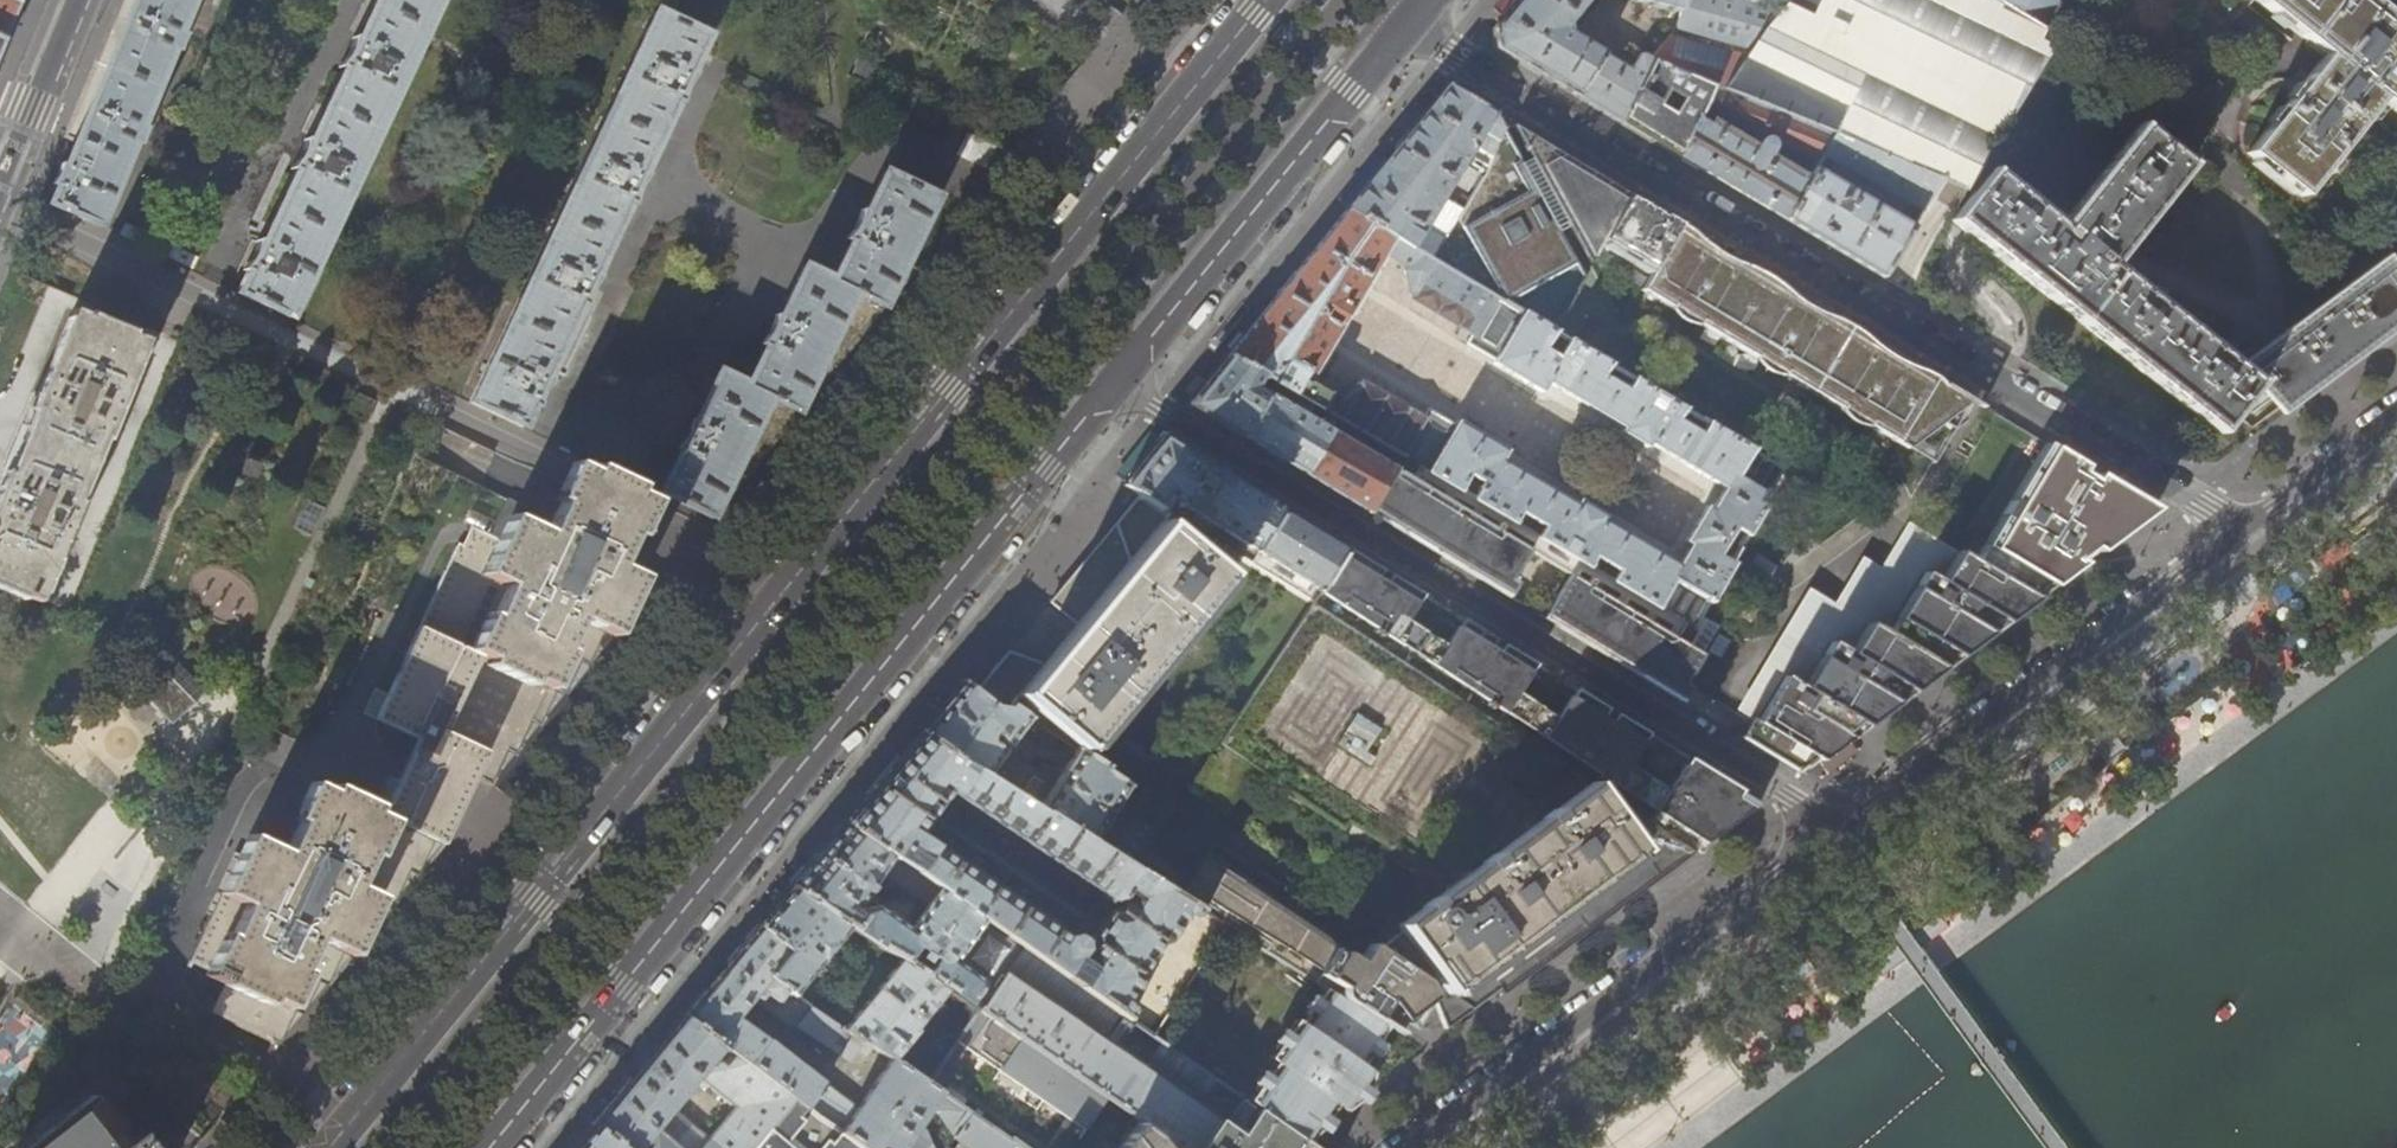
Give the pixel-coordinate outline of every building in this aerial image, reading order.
[(19,0),(0,0),(0,47),(19,0)] [(100,225),(134,142),(140,144),(146,128),(141,126),(173,49),(178,51),(185,35),(180,33),(193,0),(121,0),(96,61),(65,136),(76,141),(66,166),(61,164),(53,184),(57,185),(49,204),(100,225)] [(438,0),(375,0),(356,40),(354,39),(340,68),(342,69),(308,143),(305,142),(292,170),(295,171),(260,244),(257,243),(245,270),(247,271),(237,292),(289,316),(438,0)] [(1780,6),(1756,0),(1517,0),(1493,29),(1496,47),(1559,84),(1621,121),(1654,62),(1713,86),(1721,90),(1780,6)] [(2048,48),(2035,39),(2042,27),(1997,0),(1786,0),(1782,7),(1780,6),(1721,90),(1833,136),(1939,179),(1938,180),(1951,185),(1963,190),(2048,48)] [(2042,27),(2058,0),(1997,0),(2042,27)] [(2370,0),(2256,0),(2324,55),(2246,152),(2301,196),(2381,99),(2396,112),(2396,22),(2370,0)] [(469,403),(522,426),(532,404),(535,405),(547,377),(546,376),(580,304),(582,305),(595,276),(593,275),(627,202),(630,203),(643,174),(640,173),(675,100),(677,101),(690,75),(687,74),(705,37),(652,13),(469,403)] [(1501,128),(1502,127),(1492,111),(1470,98),(1447,85),(1390,156),(1347,208),(1433,259),(1459,217),(1463,210),(1441,197),(1450,183),(1464,191),(1478,169),(1469,163),(1472,159),(1487,169),(1501,128)] [(1725,183),(1785,219),(1833,136),(1721,90),(1713,86),(1679,156),(1725,183)] [(2257,386),(2238,366),(2111,265),(2190,165),(2139,124),(2060,224),(1991,169),(1950,221),(1966,233),(1980,244),(2218,433),(2234,414),(2257,386)] [(1538,140),(1514,125),(1531,157),(1569,225),(1590,263),(1599,249),(1604,240),(1630,194),(1594,173),(1538,140)] [(1552,330),(1584,278),(1558,230),(1520,162),(1501,128),(1487,169),(1463,210),(1459,217),(1504,301),(1552,330)] [(1938,180),(1939,179),(1833,136),(1785,219),(1829,245),(1882,276),(1911,225),(1819,171),(1827,159),(1920,210),(1938,180)] [(1569,225),(1531,157),(1520,162),(1558,230),(1569,225)] [(658,491),(711,517),(717,510),(736,486),(761,456),(784,428),(801,406),(846,352),(913,270),(903,265),(936,197),(884,172),(863,212),(861,211),(847,238),(849,239),(829,278),(803,265),(777,316),(775,315),(761,344),(763,345),(744,382),(718,371),(693,422),(690,421),(676,448),(679,450),(658,491)] [(1653,269),(1679,224),(1655,209),(1630,194),(1604,240),(1653,269)] [(1395,454),(1401,457),(1693,628),(1739,549),(1738,548),(1785,468),(1552,330),(1504,301),(1433,259),(1347,208),(1287,283),(1228,356),(1274,382),(1291,392),(1337,420),(1362,434),(1395,454)] [(1683,315),(1722,250),(1679,224),(1653,269),(1648,278),(1641,290),(1683,315)] [(2385,250),(2390,253),(2388,254),(2396,265),(2396,232),(2385,250)] [(1648,278),(1653,269),(1604,240),(1599,249),(1648,278)] [(1768,366),(1807,300),(1739,260),(1722,250),(1683,315),(1768,366)] [(2257,386),(2278,408),(2283,413),(2307,396),(2396,329),(2396,265),(2388,254),(2267,345),(2238,366),(2257,386)] [(1768,366),(1854,417),(1893,352),(1826,312),(1807,300),(1768,366)] [(147,349),(145,349),(149,341),(136,335),(137,331),(91,312),(89,316),(76,310),(72,320),(70,320),(0,488),(0,591),(25,602),(27,599),(40,604),(45,594),(46,594),(147,349)] [(1898,443),(1936,377),(1902,357),(1893,352),(1854,417),(1898,443)] [(1274,382),(1228,356),(1209,379),(1189,404),(1235,431),(1242,436),(1274,382)] [(1963,408),(1969,398),(1936,377),(1898,443),(1908,449),(1963,408)] [(1330,431),(1284,403),(1291,392),(1274,382),(1242,436),(1305,474),(1330,431)] [(1963,408),(1908,449),(1932,463),(1963,408)] [(1388,465),(1355,446),(1362,434),(1337,420),(1330,431),(1305,474),(1369,512),(1401,457),(1395,454),(1388,465)] [(1194,512),(1220,471),(1162,436),(1152,448),(1142,461),(1124,483),(1124,484),(1140,494),(1162,508),(1169,497),(1194,512)] [(1142,461),(1152,448),(1146,443),(1119,476),(1124,483),(1142,461)] [(2096,553),(2155,509),(2096,473),(2092,479),(2080,471),(2084,466),(2070,458),(2045,443),(2023,479),(1985,543),(2055,584),(2096,553)] [(1693,628),(1401,457),(1369,512),(1377,517),(1448,560),(1508,597),(1517,582),(1510,578),(1528,550),(1568,575),(1543,618),(1604,655),(1682,702),(1692,687),(1685,683),(1702,653),(1688,644),(1697,630),(1693,628)] [(568,486),(557,509),(629,543),(640,520),(646,522),(652,509),(656,501),(637,492),(639,486),(595,465),(592,471),(573,462),(569,472),(563,483),(568,486)] [(1249,562),(1283,510),(1220,471),(1194,512),(1194,513),(1187,523),(1204,534),(1212,523),(1244,543),(1236,554),(1240,557),(1249,562)] [(1218,584),(1240,557),(1236,554),(1205,535),(1204,534),(1187,523),(1162,508),(1140,494),(1133,502),(1068,580),(1050,601),(1077,624),(1058,646),(1043,664),(1008,652),(984,681),(975,692),(993,705),(1005,707),(1008,703),(1027,715),(1038,722),(1050,729),(1077,746),(1084,750),(1086,746),(1218,584)] [(629,543),(557,509),(546,532),(510,515),(491,557),(458,542),(387,691),(375,686),(363,713),(418,738),(382,813),(373,810),(376,804),(331,784),(328,789),(311,782),(301,803),(306,805),(285,851),(248,835),(189,961),(209,971),(207,976),(225,985),(212,1013),(280,1044),(309,1009),(350,959),(374,929),(396,902),(433,856),(443,844),(475,777),(492,785),(510,762),(583,673),(614,636),(642,577),(618,565),(629,543)] [(1347,549),(1283,510),(1249,562),(1265,573),(1273,561),(1306,581),(1303,586),(1298,583),(1293,590),(1313,602),(1347,549)] [(1941,578),(1958,551),(1922,530),(1894,575),(1876,564),(1848,610),(1867,621),(1868,620),(1886,630),(1924,568),(1941,578)] [(1998,626),(2055,584),(1985,543),(1974,560),(1958,551),(1941,578),(1924,568),(1886,630),(1868,620),(1867,621),(1877,627),(1946,665),(1998,626)] [(1407,621),(1423,596),(1347,549),(1313,602),(1388,651),(1407,621)] [(1091,750),(1224,588),(1218,584),(1086,746),(1091,750)] [(1851,647),(1867,621),(1848,610),(1823,596),(1775,676),(1782,680),(1787,672),(1804,681),(1833,636),(1851,647)] [(1450,883),(1589,783),(1539,749),(1501,724),(1427,677),(1388,651),(1313,602),(1191,787),(1215,803),(1243,764),(1341,829),(1346,822),(1450,883)] [(1771,618),(1757,610),(1750,622),(1764,630),(1771,618)] [(1519,696),(1537,666),(1462,620),(1445,647),(1427,677),(1501,724),(1519,696)] [(1445,647),(1407,621),(1388,651),(1427,677),(1445,647)] [(1908,694),(1946,665),(1877,627),(1867,621),(1851,647),(1833,636),(1804,681),(1787,672),(1782,680),(1862,728),(1908,694)] [(1757,721),(1782,680),(1775,676),(1750,718),(1757,721)] [(1862,728),(1782,680),(1757,721),(1750,718),(1739,736),(1769,754),(1801,774),(1857,732),(1862,728)] [(1158,822),(1120,798),(1129,785),(1100,766),(1102,761),(1084,750),(1077,746),(1057,779),(1004,749),(1027,715),(1008,703),(1005,707),(993,705),(975,692),(961,681),(955,689),(935,713),(921,731),(951,752),(950,754),(1130,866),(1147,840),(1158,822)] [(1650,735),(1574,689),(1556,720),(1539,749),(1589,783),(1612,797),(1630,767),(1650,735)] [(1556,720),(1519,696),(1501,724),(1539,749),(1556,720)] [(1050,729),(1038,722),(1034,729),(1045,736),(1050,729)] [(950,754),(951,752),(921,731),(887,772),(845,823),(984,919),(1152,1035),(1227,926),(1179,897),(1130,866),(950,754)] [(1707,847),(1704,844),(1760,803),(1694,763),(1674,795),(1655,825),(1695,851),(1697,852),(1701,855),(1707,847)] [(1655,825),(1674,795),(1630,767),(1612,797),(1655,825)] [(1589,783),(1450,883),(1395,924),(1400,929),(1375,948),(1378,950),(1414,974),(1422,979),(1444,1029),(1484,999),(1498,989),(1501,993),(1534,970),(1629,899),(1644,887),(1664,873),(1690,853),(1697,852),(1695,851),(1655,825),(1612,797),(1589,783)] [(927,975),(969,1004),(983,983),(954,962),(984,919),(845,823),(818,856),(792,888),(862,934),(882,948),(902,959),(908,962),(918,949),(930,957),(926,962),(933,967),(927,975)] [(1195,869),(1147,840),(1130,866),(1179,897),(1195,869)] [(1398,995),(1414,974),(1378,950),(1375,948),(1373,946),(1373,945),(1213,840),(1195,869),(1179,897),(1227,926),(1327,988),(1382,1022),(1385,1016),(1398,995)] [(797,994),(846,935),(856,943),(862,934),(792,888),(770,914),(761,926),(792,951),(771,975),(797,994)] [(984,919),(954,962),(983,983),(969,1004),(977,1009),(975,1012),(1103,1099),(1136,1121),(1154,1133),(1155,1131),(1162,1137),(1179,1147),(1315,1147),(1303,1140),(1246,1100),(1152,1035),(984,919)] [(943,1093),(927,1083),(894,1060),(892,1058),(858,1107),(739,1017),(753,999),(787,1024),(798,1025),(849,1060),(856,1050),(866,1056),(874,1046),(862,1042),(844,1029),(797,994),(771,975),(792,951),(761,926),(725,969),(685,1017),(794,1098),(819,1115),(866,1147),(905,1147),(943,1093)] [(915,1030),(925,1018),(957,1038),(975,1012),(977,1009),(969,1004),(927,975),(908,962),(902,959),(893,971),(844,1029),(862,1042),(874,1046),(892,1058),(894,1060),(916,1032),(915,1030)] [(1296,1020),(1269,1058),(1273,1062),(1246,1100),(1303,1140),(1313,1133),(1319,1124),(1334,1106),(1344,1111),(1351,1106),(1356,1102),(1359,1100),(1363,1094),(1368,1087),(1370,1073),(1361,1067),(1382,1037),(1387,1025),(1382,1022),(1327,988),(1301,1023),(1296,1020)] [(9,1086),(55,1039),(19,1004),(0,1024),(0,1077),(9,1086)] [(1103,1099),(975,1012),(957,1038),(956,1040),(980,1058),(985,1061),(978,1070),(991,1079),(998,1069),(1023,1087),(1027,1090),(1021,1100),(1035,1109),(1041,1100),(1066,1117),(1070,1120),(1064,1129),(1077,1137),(1103,1099)] [(794,1098),(685,1017),(643,1069),(596,1126),(628,1147),(753,1147),(794,1098)] [(978,1070),(985,1061),(980,1058),(974,1067),(978,1070)] [(965,1101),(944,1086),(949,1079),(936,1070),(927,1083),(943,1093),(961,1106),(965,1101)] [(1021,1100),(1027,1090),(1023,1087),(1017,1096),(1021,1100)] [(108,1088),(96,1099),(34,1147),(181,1147),(108,1088)] [(977,1117),(972,1113),(961,1106),(943,1093),(905,1147),(1023,1147),(977,1117)] [(96,1099),(91,1094),(23,1147),(34,1147),(96,1099)] [(809,1129),(819,1115),(794,1098),(753,1147),(834,1147),(809,1129)] [(977,1117),(981,1112),(976,1109),(972,1113),(977,1117)] [(819,1115),(809,1129),(834,1147),(866,1147),(819,1115)] [(1064,1129),(1070,1120),(1066,1117),(1060,1126),(1064,1129)] [(1162,1137),(1159,1140),(1154,1133),(1136,1121),(1117,1147),(1179,1147),(1162,1137)] [(596,1126),(578,1147),(628,1147),(596,1126)]
